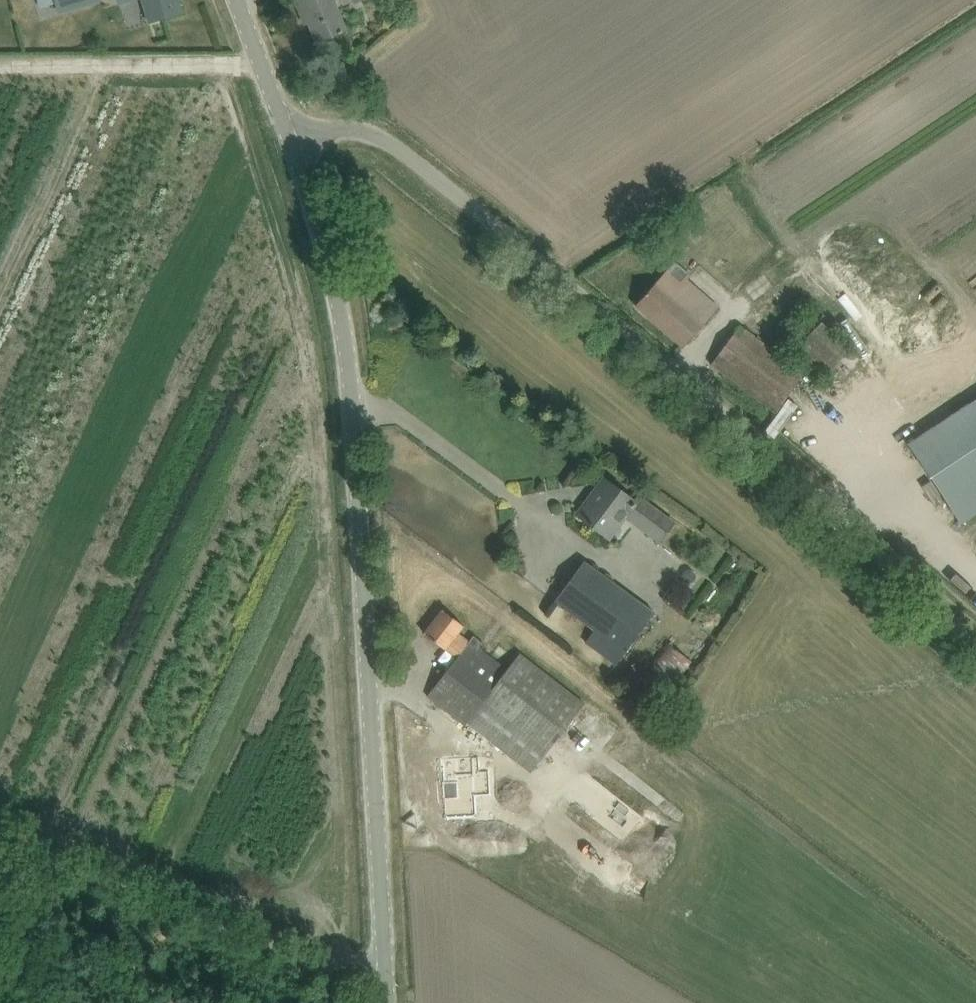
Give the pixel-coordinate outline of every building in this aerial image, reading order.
[(148,23),(162,18),(181,12),(178,0),(141,0),(148,23)] [(302,15),(305,13),(316,41),(337,33),(338,34),(342,33),(341,31),(344,30),(333,0),(296,0),(302,15)] [(663,275),(636,306),(682,347),(718,307),(686,279),(678,288),(663,275)] [(711,365),(722,373),(775,412),(805,372),(740,325),(711,365)] [(824,354),(855,374),(869,352),(837,332),(824,354)] [(907,444),(957,519),(961,525),(975,515),(975,398),(907,444)] [(624,515),(659,542),(674,523),(638,496),(634,501),(605,479),(578,516),(608,538),(624,515)] [(571,612),(594,629),(584,644),(616,666),(653,613),(583,562),(555,600),(571,612)] [(465,726),(467,723),(531,773),(586,704),(536,666),(520,654),(507,670),(481,649),(485,644),(473,636),(468,642),(457,634),(463,626),(442,610),(423,634),(444,650),(445,650),(456,659),(427,697),(465,726)] [(666,644),(649,670),(673,686),(691,660),(666,644)] [(480,753),(441,755),(444,813),(476,812),(475,790),(491,790),(490,767),(480,767),(480,753)]
